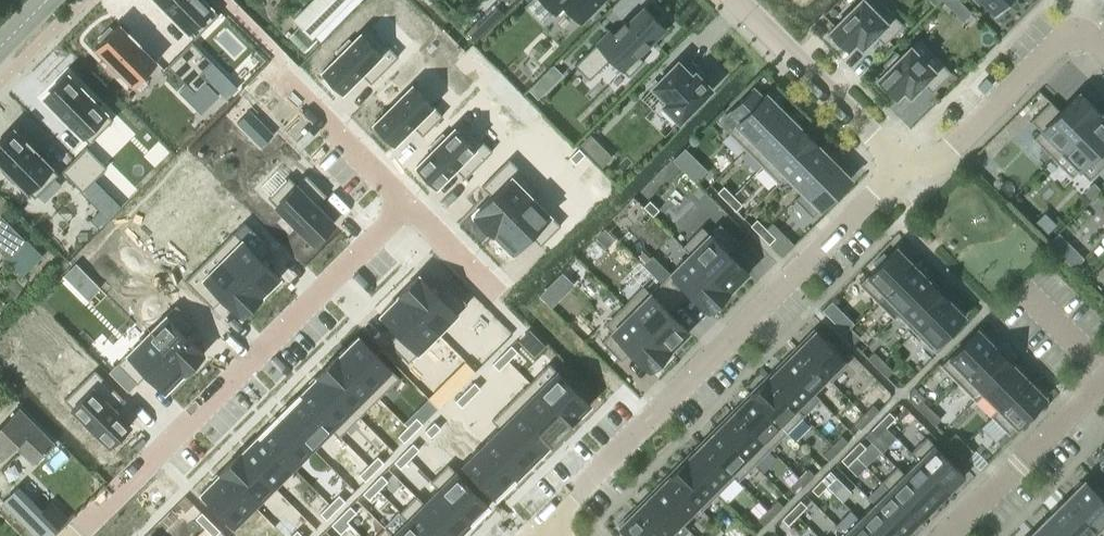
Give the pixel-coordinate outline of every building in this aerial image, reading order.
[(196,37),(219,13),(206,0),(159,0),(196,37)] [(350,0),(313,0),(294,19),(312,37),(350,0)] [(556,13),(565,5),(581,21),(603,0),(543,0),(556,13)] [(904,24),(880,0),(860,0),(830,30),(831,31),(830,32),(846,48),(847,47),(849,49),(854,43),(859,48),(861,47),(862,48),(876,35),(884,43),(904,24)] [(979,4),(982,1),(995,14),(1009,0),(975,0),(979,4)] [(610,29),(575,64),(590,78),(611,57),(629,75),(645,60),(640,55),(666,28),(644,5),(643,5),(627,22),(624,19),(612,31),(610,29)] [(101,40),(96,46),(133,84),(157,60),(119,23),(114,28),(110,25),(98,36),(101,40)] [(361,32),(323,70),(343,91),(363,71),(373,81),(391,62),(361,32)] [(952,72),(918,38),(901,55),(896,50),(883,63),(887,67),(877,78),(896,98),(904,90),(910,97),(924,83),(932,91),(952,72)] [(192,40),(180,53),(201,74),(213,61),(192,40)] [(180,53),(168,65),(196,93),(208,81),(201,74),(180,53)] [(663,103),(679,120),(693,105),(694,106),(703,97),(702,96),(712,87),(709,85),(712,83),(700,71),(698,73),(696,71),(692,74),(678,59),(652,85),(667,99),(663,103)] [(564,75),(554,65),(542,77),(551,87),(564,75)] [(68,73),(44,96),(89,141),(112,117),(68,73)] [(413,84),(374,122),(394,143),(414,123),(424,133),(443,114),(413,84)] [(754,87),(723,118),(732,127),(729,131),(746,148),(784,110),(767,93),(763,96),(754,87)] [(1053,157),(1100,110),(1079,89),(1060,109),(1050,100),(1031,119),(1041,130),(1034,137),(1053,157)] [(784,110),(746,148),(763,165),(801,126),(800,126),(800,125),(801,124),(794,117),(793,118),(784,110)] [(1053,157),(1072,176),(1079,168),(1090,179),(1103,165),(1103,154),(1100,150),(1103,146),(1103,114),(1100,110),(1053,157)] [(455,126),(417,165),(437,185),(457,165),(467,176),(485,157),(455,126)] [(801,126),(763,165),(779,181),(780,182),(787,175),(818,144),(818,143),(801,126)] [(0,141),(0,161),(5,166),(1,169),(14,182),(17,178),(34,196),(58,172),(13,127),(0,141)] [(599,143),(590,133),(580,144),(589,153),(599,143)] [(818,144),(787,175),(803,191),(834,160),(818,144)] [(86,145),(74,157),(95,178),(107,166),(86,145)] [(579,148),(570,157),(576,164),(585,155),(579,148)] [(694,155),(682,167),(696,181),(708,169),(694,155)] [(74,157),(62,169),(83,191),(95,178),(74,157)] [(834,160),(803,191),(820,208),(851,177),(834,160)] [(494,193),(474,213),(493,233),(532,194),(502,165),(484,183),(494,193)] [(307,174),(276,204),(314,243),(335,222),(315,202),(325,192),(307,174)] [(727,200),(733,194),(724,185),(718,191),(727,200)] [(532,194),(493,233),(512,252),(532,232),(542,242),(561,224),(532,194)] [(733,194),(727,200),(736,210),(743,203),(733,194)] [(0,219),(0,251),(7,258),(26,239),(3,216),(0,219)] [(760,233),(766,227),(757,218),(751,224),(760,233)] [(690,252),(729,291),(731,288),(733,289),(746,276),(745,275),(747,272),(728,253),(740,242),(720,223),(710,233),(702,225),(682,245),(690,253),(690,252)] [(766,227),(760,233),(770,243),(776,237),(766,227)] [(252,228),(223,257),(261,296),(280,276),(260,256),(271,246),(252,228)] [(876,266),(859,283),(877,300),(878,302),(885,295),(884,293),(913,264),(906,257),(908,256),(897,245),(887,255),(884,251),(872,262),(876,266)] [(661,282),(680,301),(691,291),(710,310),(713,306),(715,308),(728,295),(726,293),(729,291),(690,252),(690,253),(661,282)] [(223,257),(193,287),(211,305),(222,295),(241,315),(261,296),(223,257)] [(885,295),(878,302),(894,317),(898,313),(901,310),(931,280),(922,270),(920,271),(913,264),(884,293),(885,295)] [(419,274),(400,293),(438,332),(468,302),(449,284),(439,294),(419,274)] [(901,310),(898,313),(915,331),(947,298),(940,291),(941,290),(931,280),(901,310)] [(624,304),(670,350),(689,331),(670,312),(680,301),(661,282),(651,292),(643,284),(624,304)] [(400,293),(380,313),(400,333),(390,343),(409,361),(438,332),(400,293)] [(947,298),(915,331),(932,348),(936,353),(958,331),(953,326),(966,314),(956,304),(954,306),(947,298)] [(176,303),(147,333),(185,371),(204,352),(185,332),(195,322),(176,303)] [(670,350),(624,304),(605,323),(612,330),(602,341),(621,360),(632,350),(651,369),(654,366),(655,367),(669,354),(667,352),(670,350)] [(841,318),(835,324),(844,333),(850,327),(841,318)] [(850,327),(844,333),(853,342),(859,336),(850,327)] [(979,327),(941,364),(958,381),(995,345),(988,338),(989,337),(979,327)] [(806,339),(798,346),(828,376),(827,377),(830,381),(848,362),(814,328),(805,337),(806,339)] [(147,333),(117,362),(136,381),(146,371),(165,391),(185,371),(147,333)] [(358,335),(338,355),(371,389),(392,369),(358,335)] [(511,344),(502,353),(508,359),(517,350),(511,344)] [(995,345),(958,381),(975,399),(976,400),(983,393),(982,392),(1013,361),(1003,351),(1002,352),(995,345)] [(798,346),(783,362),(813,392),(827,377),(828,376),(798,346)] [(875,351),(868,357),(877,366),(884,360),(875,351)] [(502,353),(493,362),(499,368),(508,359),(502,353)] [(338,355),(318,374),(352,408),(371,389),(338,355)] [(884,360),(877,366),(887,376),(893,369),(884,360)] [(1013,361),(982,392),(983,393),(997,407),(999,408),(1028,379),(1021,372),(1023,371),(1013,361)] [(783,362),(767,378),(797,408),(798,407),(804,414),(819,399),(813,392),(783,362)] [(557,369),(537,389),(571,423),(591,403),(557,369)] [(318,374),(299,394),(332,427),(352,408),(318,374)] [(103,376),(72,407),(111,445),(131,425),(111,405),(121,395),(103,376)] [(759,383),(749,393),(787,431),(804,414),(798,407),(797,408),(767,378),(760,384),(759,383)] [(476,379),(467,388),(473,394),(482,385),(476,379)] [(999,408),(992,415),(1010,433),(1028,415),(1031,419),(1042,408),(1039,404),(1047,396),(1037,385),(1035,386),(1028,379),(999,408)] [(467,388),(458,397),(464,403),(473,394),(467,388)] [(537,389),(519,407),(553,441),(571,423),(537,389)] [(740,404),(733,411),(770,448),(787,431),(749,393),(739,403),(740,404)] [(299,394),(279,413),(313,447),(332,427),(299,394)] [(923,399),(917,405),(926,414),(932,408),(923,399)] [(873,403),(864,412),(870,419),(879,410),(873,403)] [(19,407),(0,426),(0,458),(2,460),(17,446),(34,463),(54,443),(19,407)] [(519,407),(500,425),(534,459),(553,441),(519,407)] [(932,408),(926,414),(935,424),(941,417),(932,408)] [(889,410),(880,420),(886,426),(896,417),(889,410)] [(733,411),(718,427),(755,463),(770,448),(733,411)] [(864,412),(855,422),(861,428),(870,419),(864,412)] [(279,413),(260,432),(294,466),(313,447),(279,413)] [(417,416),(408,426),(414,432),(423,423),(417,416)] [(880,420),(871,429),(877,435),(886,426),(880,420)] [(434,421),(425,430),(431,436),(440,427),(434,421)] [(500,425),(482,444),(516,478),(534,459),(500,425)] [(408,426),(399,435),(405,441),(414,432),(408,426)] [(718,427),(702,442),(735,476),(734,477),(738,480),(755,463),(718,427)] [(260,432),(241,452),(274,485),(294,466),(260,432)] [(956,432),(950,438),(959,448),(965,442),(956,432)] [(841,435),(832,444),(838,450),(848,441),(841,435)] [(927,435),(911,451),(918,457),(950,489),(965,474),(927,435)] [(860,440),(851,449),(857,455),(866,446),(860,440)] [(413,442),(404,451),(410,457),(419,448),(413,442)] [(693,448),(684,457),(719,492),(734,477),(735,476),(702,442),(695,449),(693,448)] [(965,442),(959,448),(968,457),(974,451),(965,442)] [(482,444),(462,463),(496,497),(516,478),(482,444)] [(832,444),(823,453),(829,459),(838,450),(832,444)] [(851,449),(841,458),(848,465),(857,455),(851,449)] [(404,451),(394,460),(401,466),(410,457),(404,451)] [(241,452),(221,471),(255,505),(274,485),(241,452)] [(378,455),(369,464),(375,470),(384,461),(378,455)] [(676,468),(669,475),(699,506),(698,506),(701,510),(719,492),(684,457),(675,467),(676,468)] [(918,457),(903,472),(935,504),(950,489),(918,457)] [(369,464),(360,473),(366,480),(375,470),(369,464)] [(896,465),(882,480),(888,487),(920,519),(935,504),(903,472),(896,465)] [(808,468),(799,477),(805,483),(814,474),(808,468)] [(830,469),(821,479),(827,485),(837,476),(830,469)] [(456,470),(439,487),(473,520),(489,504),(456,470)] [(221,471),(201,491),(234,525),(255,505),(221,471)] [(381,473),(372,482),(378,488),(388,479),(381,473)] [(660,481),(651,490),(652,492),(682,522),(698,506),(699,506),(669,475),(662,482),(660,481)] [(799,477),(790,486),(796,492),(805,483),(799,477)] [(821,479),(812,488),(818,494),(827,485),(821,479)] [(1067,497),(1103,534),(1103,490),(1098,484),(1094,488),(1084,479),(1082,482),(1081,480),(1074,487),(1076,488),(1067,497)] [(372,482),(363,491),(369,498),(378,488),(372,482)] [(39,535),(50,535),(69,518),(52,500),(43,509),(19,485),(3,500),(39,535)] [(423,502),(457,535),(473,520),(439,487),(423,502)] [(888,487),(874,502),(905,533),(920,519),(888,487)] [(636,508),(665,535),(668,535),(682,522),(652,492),(636,508)] [(339,494),(330,503),(336,509),(345,500),(339,494)] [(1050,513),(1073,535),(1103,535),(1103,534),(1067,497),(1058,505),(1057,504),(1051,510),(1052,512),(1050,513)] [(776,499),(767,508),(774,514),(783,505),(776,499)] [(801,499),(792,508),(798,514),(807,505),(801,499)] [(408,518),(426,535),(457,535),(423,502),(408,518)] [(859,517),(878,535),(903,535),(905,533),(874,502),(859,517)] [(330,503),(321,512),(327,518),(336,509),(330,503)] [(350,504),(341,513),(347,520),(356,510),(350,504)] [(617,524),(628,535),(665,535),(636,508),(629,515),(628,513),(617,524)] [(767,508),(758,517),(764,524),(774,514),(767,508)] [(792,508),(782,517),(788,524),(798,514),(792,508)] [(837,525),(844,531),(849,535),(878,535),(859,517),(852,510),(837,525)] [(202,511),(196,517),(205,526),(211,520),(202,511)] [(341,513),(332,523),(338,529),(347,520),(341,513)] [(1034,530),(1040,535),(1073,535),(1050,513),(1034,530)] [(392,533),(394,535),(426,535),(408,518),(392,533)] [(211,520),(205,526),(214,535),(220,529),(211,520)]
